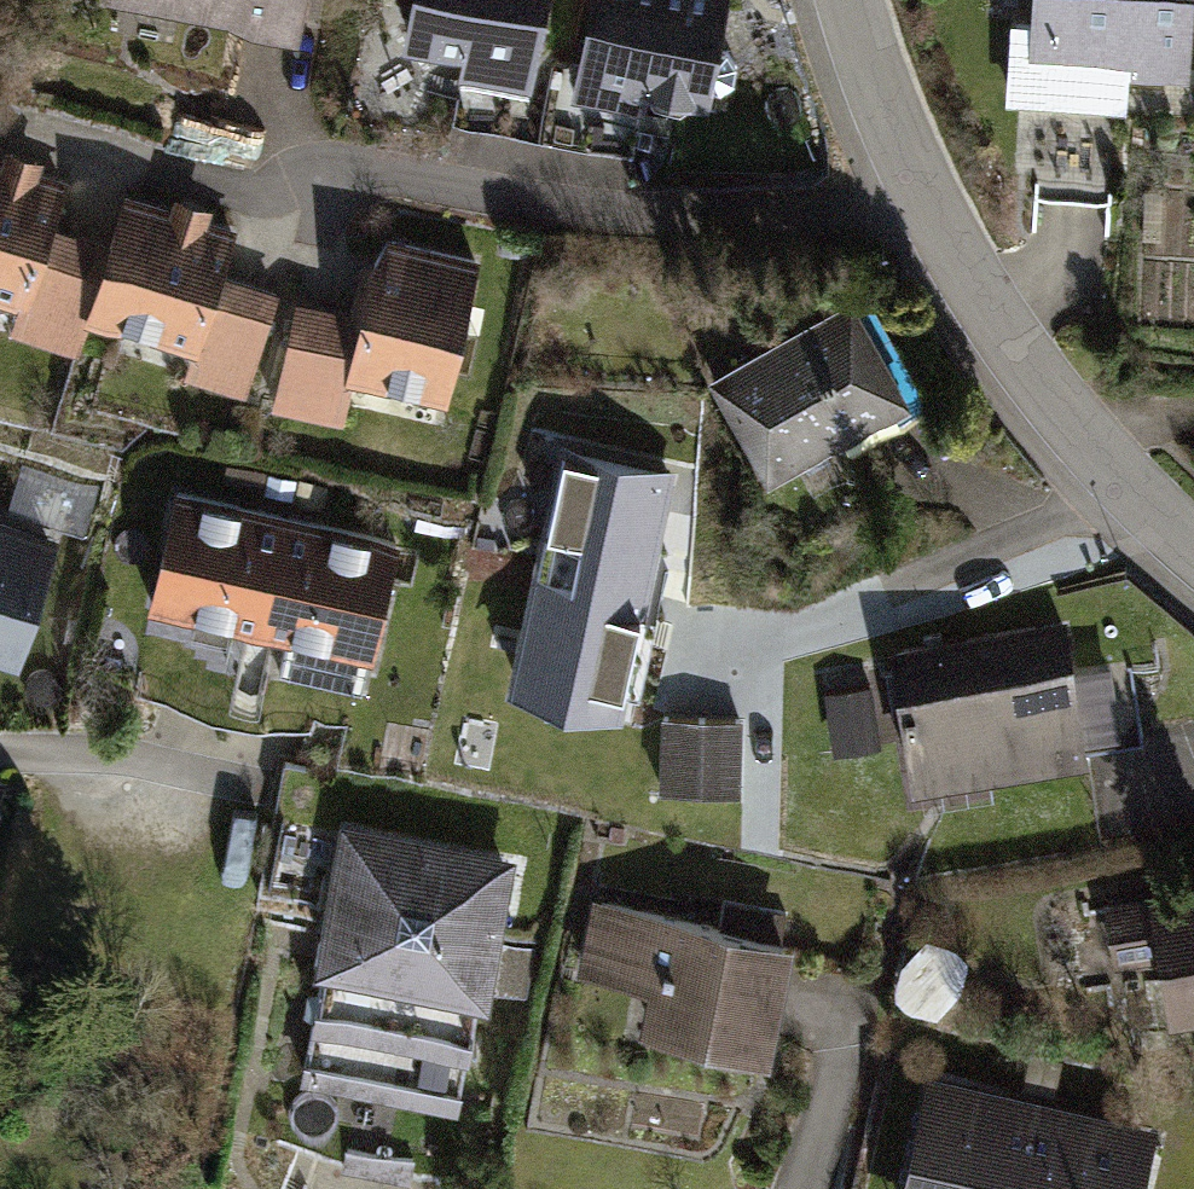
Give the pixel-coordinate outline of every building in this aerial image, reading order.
[(296,0),(98,0),(98,4),(288,41),(296,0)] [(540,0),(400,0),(392,48),(456,59),(451,85),(523,98),(540,0)] [(566,109),(704,129),(723,0),(582,0),(566,109)] [(1193,0),(1025,0),(1021,59),(1126,65),(1125,84),(1188,88),(1193,0)] [(0,167),(0,304),(9,307),(0,335),(0,336),(71,358),(82,322),(185,354),(175,386),(243,408),(278,297),(217,278),(231,231),(109,193),(93,245),(47,231),(62,186),(0,167)] [(343,322),(289,309),(263,415),(333,433),(345,385),(444,409),(480,264),(364,235),(343,322)] [(842,302),(705,382),(766,486),(903,406),(842,302)] [(670,483),(564,459),(516,673),(622,696),(670,483)] [(395,543),(164,490),(135,617),(366,670),(395,543)] [(0,523),(0,673),(9,675),(48,537),(0,523)] [(1074,766),(1048,626),(878,657),(904,798),(1074,766)] [(865,695),(821,703),(831,763),(875,755),(865,695)] [(738,730),(658,729),(657,804),(737,804),(738,730)] [(506,872),(332,833),(300,977),(475,1015),(506,872)] [(1096,908),(1106,975),(1142,969),(1152,1033),(1193,1027),(1193,893),(1096,908)] [(776,955),(590,912),(572,989),(630,1003),(620,1048),(747,1078),(776,955)] [(913,1087),(890,1188),(1130,1188),(1141,1138),(913,1087)]
